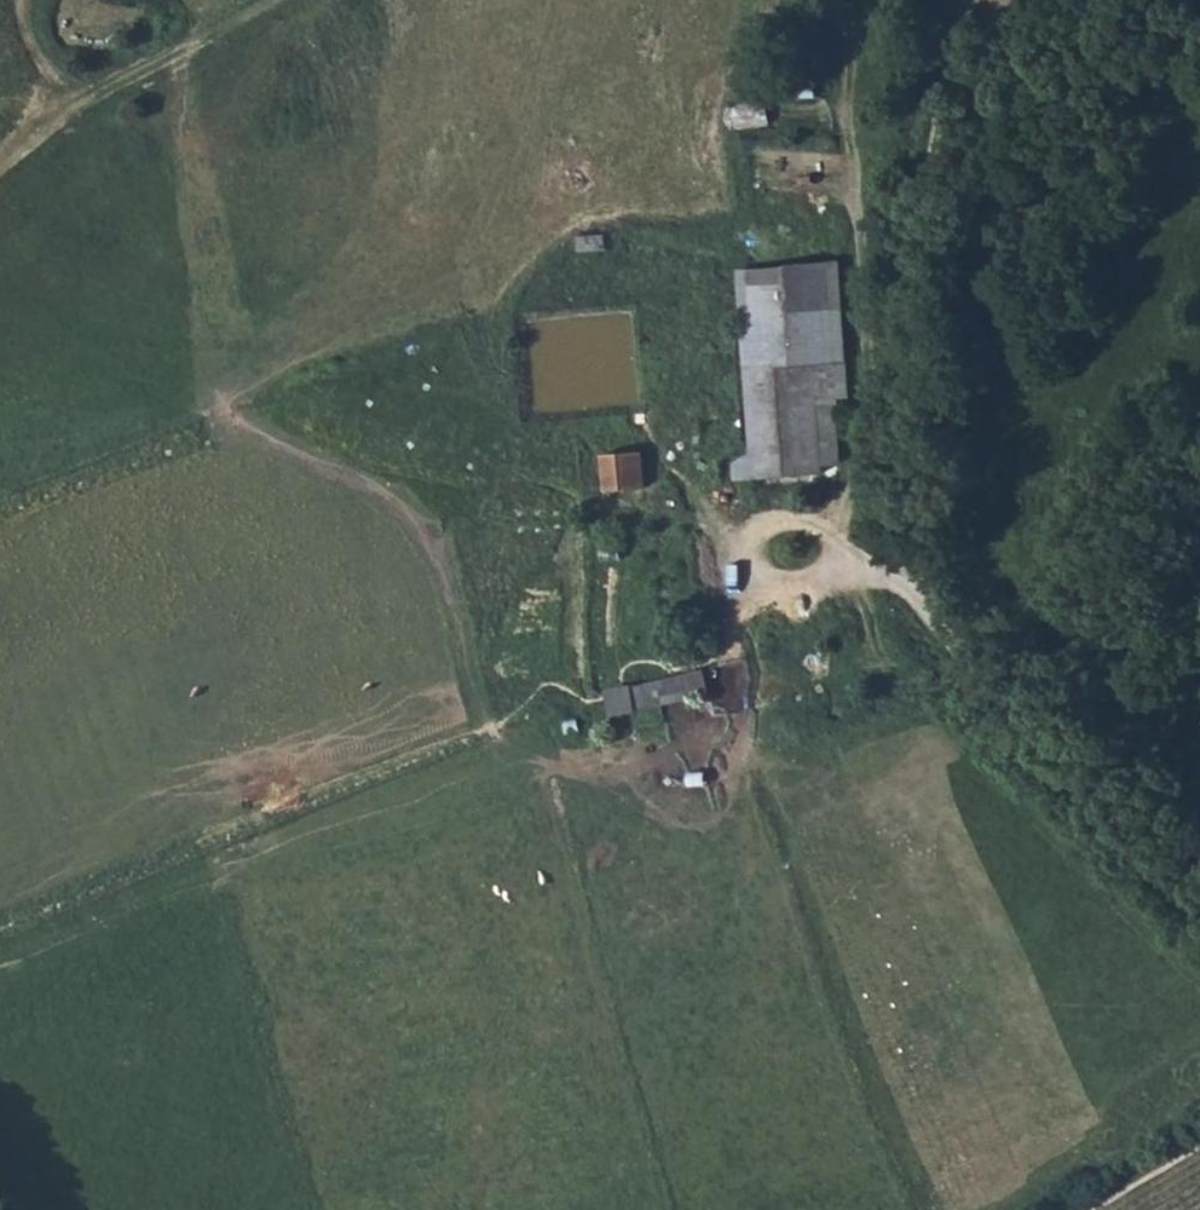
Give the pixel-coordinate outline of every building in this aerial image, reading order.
[(838,263),(740,270),(754,479),(824,474),(823,459),(837,458),(833,396),(847,395),(838,263)] [(644,452),(605,455),(608,490),(646,488),(644,452)] [(702,670),(607,690),(612,711),(707,692),(702,670)]
